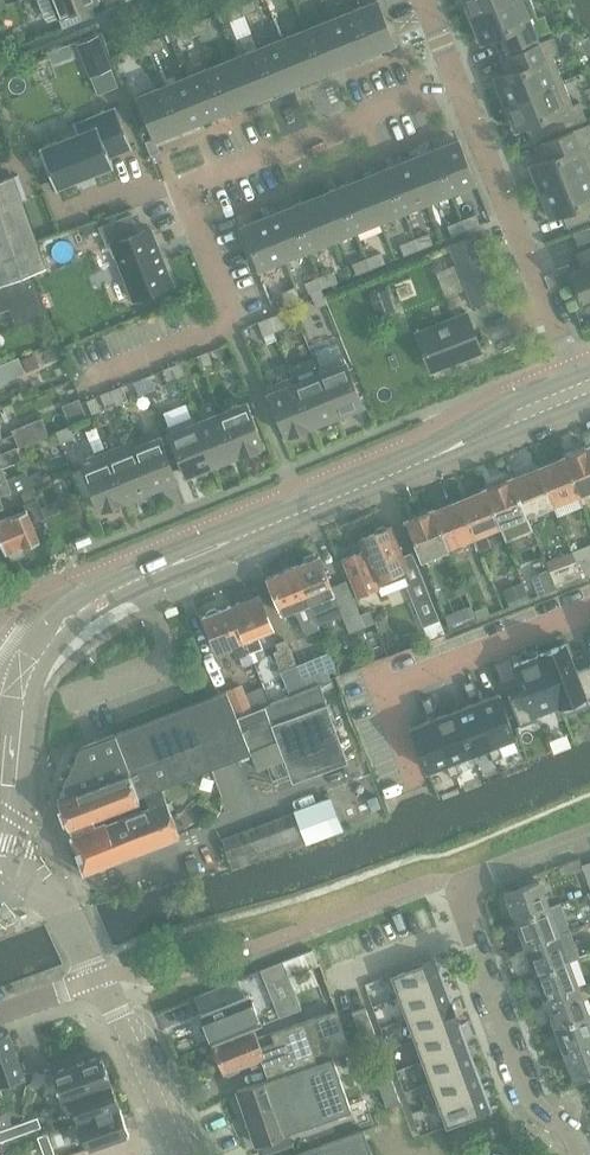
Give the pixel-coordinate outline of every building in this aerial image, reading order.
[(45,19),(49,21),(59,17),(63,27),(94,15),(90,4),(100,0),(38,0),(45,19)] [(240,5),(245,15),(259,9),(255,0),(252,0),(240,5)] [(465,1),(463,2),(469,17),(510,0),(465,0),(465,1)] [(469,17),(475,31),(477,30),(482,42),(492,37),(498,52),(551,31),(545,15),(538,17),(531,0),(510,0),(469,17)] [(394,43),(378,1),(353,11),(370,53),(394,43)] [(245,15),(240,5),(226,10),(230,21),(245,15)] [(370,53),(353,11),(329,20),(346,62),(370,53)] [(211,28),(207,18),(193,24),(197,34),(211,28)] [(346,62),(329,20),(305,30),(322,72),(346,62)] [(197,34),(193,24),(179,29),(183,40),(197,34)] [(322,72),(305,30),(282,39),(298,81),(322,72)] [(90,76),(111,68),(99,36),(78,44),(90,76)] [(164,47),(160,37),(145,43),(150,53),(164,47)] [(500,88),(498,89),(504,104),(563,80),(553,56),(560,53),(553,37),(500,58),(506,73),(496,77),(500,88)] [(298,81),(282,39),(258,49),(275,91),(298,81)] [(150,53),(145,43),(131,48),(135,59),(150,53)] [(275,91),(258,49),(234,58),(251,100),(275,91)] [(251,100),(234,58),(210,68),(227,110),(251,100)] [(227,110),(210,68),(187,77),(203,119),(227,110)] [(203,119),(187,77),(163,87),(180,129),(203,119)] [(563,80),(504,104),(510,119),(512,118),(517,129),(527,125),(533,140),(586,119),(580,102),(573,105),(563,80)] [(180,129),(163,87),(138,97),(155,139),(180,129)] [(77,133),(40,148),(56,188),(76,180),(78,184),(95,177),(93,174),(114,165),(110,157),(132,148),(116,108),(74,125),(77,133)] [(588,125),(535,146),(541,160),(531,165),(535,176),(533,177),(539,192),(589,171),(589,148),(588,144),(589,143),(589,129),(588,125)] [(475,182),(459,140),(434,150),(451,192),(475,182)] [(451,192),(434,150),(410,159),(427,201),(451,192)] [(427,201),(410,159),(386,169),(403,211),(427,201)] [(403,211),(386,169),(363,178),(379,220),(403,211)] [(539,192),(544,207),(547,206),(552,217),(562,213),(568,228),(589,219),(589,171),(539,192)] [(0,181),(0,285),(1,285),(30,274),(47,268),(44,259),(15,176),(14,176),(0,181)] [(379,220),(363,178),(339,188),(355,230),(379,220)] [(355,230),(339,188),(315,197),(332,239),(355,230)] [(332,239),(315,197),(291,207),(308,249),(332,239)] [(308,249),(291,207),(267,216),(284,258),(308,249)] [(132,215),(101,227),(108,246),(113,244),(134,300),(173,285),(151,228),(139,232),(137,228),(133,218),(132,215)] [(480,225),(476,215),(462,220),(466,231),(480,225)] [(284,258),(267,216),(243,226),(260,268),(284,258)] [(452,236),(466,231),(462,220),(448,226),(452,236)] [(578,245),(589,241),(589,233),(587,226),(573,232),(578,245)] [(419,250),(433,244),(429,234),(415,239),(419,250)] [(475,235),(450,245),(474,305),(498,296),(475,235)] [(415,239),(401,245),(405,255),(419,250),(415,239)] [(578,253),(584,267),(573,272),(578,283),(575,284),(582,300),(589,297),(589,248),(578,253)] [(371,269),(386,263),(381,253),(367,258),(371,269)] [(357,274),(371,269),(367,258),(353,264),(357,274)] [(338,282),(334,272),(319,277),(324,288),(338,282)] [(0,287),(0,311),(9,308),(17,327),(45,316),(30,276),(2,286),(0,287)] [(319,277),(305,283),(310,293),(311,293),(321,289),(324,288),(319,277)] [(300,297),(296,287),(282,292),(286,303),(300,297)] [(378,317),(395,310),(387,288),(370,295),(378,317)] [(327,303),(321,289),(311,293),(317,307),(327,303)] [(285,327),(280,313),(269,318),(274,331),(285,327)] [(430,368),(463,355),(464,358),(482,352),(468,313),(417,333),(430,368)] [(274,331),(269,318),(258,322),(264,336),(274,331)] [(338,341),(315,351),(321,365),(318,367),(338,418),(354,411),(353,408),(363,405),(344,356),(338,341)] [(203,370),(214,366),(208,352),(198,356),(203,370)] [(35,354),(22,359),(27,372),(40,366),(35,354)] [(20,357),(0,365),(0,383),(26,373),(20,357)] [(314,358),(289,368),(293,377),(312,425),(321,422),(322,424),(338,418),(318,367),(314,358)] [(189,376),(183,362),(173,366),(178,380),(189,376)] [(173,366),(162,370),(167,384),(178,380),(173,366)] [(312,425),(293,377),(266,387),(287,438),(304,431),(303,429),(312,425)] [(128,400),(122,386),(111,390),(117,404),(128,400)] [(111,390),(101,395),(106,409),(117,404),(111,390)] [(264,447),(247,403),(221,413),(237,455),(246,451),(247,454),(264,447)] [(196,423),(194,416),(193,416),(213,468),(230,461),(229,458),(237,455),(221,413),(196,423)] [(213,468),(193,416),(167,427),(186,475),(196,472),(197,474),(213,468)] [(46,436),(50,435),(42,418),(13,430),(20,447),(46,436)] [(56,431),(57,432),(61,442),(75,436),(71,426),(56,431)] [(57,432),(50,435),(46,436),(51,447),(61,443),(61,442),(57,432)] [(135,447),(132,440),(132,441),(152,492),(168,486),(167,483),(177,479),(160,437),(135,447)] [(152,492),(132,441),(106,451),(126,500),(134,496),(136,499),(152,492)] [(589,492),(589,445),(563,456),(580,496),(589,492)] [(6,480),(1,466),(21,458),(17,448),(0,455),(0,482),(6,480)] [(126,500),(106,451),(80,461),(101,513),(118,506),(117,503),(126,500)] [(563,456),(537,467),(553,507),(554,506),(558,517),(584,506),(580,496),(563,456)] [(537,467),(511,477),(527,517),(553,507),(537,467)] [(15,476),(6,480),(11,492),(12,495),(22,492),(34,487),(29,476),(29,475),(27,471),(15,476)] [(485,488),(501,528),(506,541),(532,531),(527,517),(511,477),(485,488)] [(11,492),(6,480),(0,482),(0,509),(5,507),(0,496),(11,492)] [(482,550),(491,546),(486,534),(501,528),(485,488),(459,499),(475,538),(477,538),(482,550)] [(2,544),(6,553),(8,552),(12,560),(25,554),(22,547),(24,546),(24,547),(40,541),(33,523),(46,517),(42,508),(38,498),(25,504),(27,509),(0,520),(0,543),(2,544)] [(459,499),(435,508),(432,509),(448,548),(449,548),(449,549),(475,538),(459,499)] [(42,508),(46,517),(56,513),(53,503),(42,508)] [(406,520),(421,559),(448,548),(432,509),(406,520)] [(401,570),(424,627),(440,620),(413,554),(404,558),(391,526),(388,528),(383,526),(377,528),(375,533),(362,538),(366,550),(343,559),(358,596),(379,588),(376,580),(401,570)] [(572,551),(576,562),(589,557),(589,544),(572,551)] [(546,561),(556,583),(581,574),(576,562),(572,551),(546,561)] [(305,562),(294,567),(308,604),(318,625),(331,620),(343,615),(350,633),(366,627),(347,581),(332,587),(320,556),(317,557),(315,553),(304,558),(305,562)] [(548,566),(531,574),(539,590),(556,583),(548,566)] [(294,567),(268,577),(283,614),(295,609),(305,634),(319,628),(308,604),(294,567)] [(507,602),(528,595),(523,582),(503,590),(507,602)] [(242,601),(231,606),(254,662),(262,659),(258,649),(263,647),(258,634),(273,629),(260,594),(257,596),(252,594),(245,597),(242,601)] [(471,605),(455,612),(458,621),(475,615),(471,605)] [(254,662),(231,606),(220,610),(215,609),(208,612),(206,616),(203,617),(216,651),(233,644),(238,657),(240,656),(244,666),(254,662)] [(281,672),(297,665),(287,638),(276,643),(278,650),(273,652),(281,672)] [(540,654),(564,715),(589,705),(589,704),(588,699),(589,699),(589,665),(577,670),(567,644),(540,654)] [(328,653),(297,665),(307,689),(318,685),(318,684),(331,678),(329,674),(335,671),(328,653)] [(524,691),(509,697),(520,726),(537,719),(535,714),(559,705),(563,715),(564,715),(540,654),(514,664),(524,691)] [(297,665),(281,672),(290,695),(291,696),(307,689),(297,665)] [(472,681),(464,684),(469,697),(478,694),(473,680),(472,681)] [(254,710),(243,684),(227,691),(237,717),(254,710)] [(290,695),(265,706),(278,742),(293,782),(347,763),(318,685),(307,689),(291,696),(290,695)] [(138,797),(197,773),(251,752),(237,717),(227,691),(81,747),(69,775),(59,798),(129,771),(138,797)] [(498,693),(476,702),(493,746),(488,747),(493,760),(503,757),(498,744),(499,743),(515,737),(498,693)] [(426,699),(422,700),(427,714),(431,712),(436,710),(431,697),(426,699)] [(476,702),(455,710),(472,754),(488,747),(493,746),(476,702)] [(254,710),(237,717),(251,752),(278,742),(265,706),(254,710)] [(455,710),(434,719),(451,762),(455,760),(472,754),(455,710)] [(434,719),(411,727),(428,771),(446,764),(451,777),(456,775),(460,773),(455,760),(451,762),(434,719)] [(59,798),(57,799),(68,829),(71,835),(96,825),(94,819),(93,819),(140,801),(138,797),(129,771),(59,798)] [(162,788),(143,795),(148,808),(127,816),(140,851),(180,836),(162,788)] [(367,799),(371,811),(381,807),(377,796),(367,799)] [(330,797),(302,808),(314,841),(343,831),(330,797)] [(232,869),(314,841),(302,808),(224,840),(232,869)] [(96,825),(71,835),(84,873),(140,851),(127,816),(107,824),(106,821),(96,825)] [(550,907),(549,907),(540,880),(506,893),(516,920),(550,907)] [(549,907),(550,907),(516,920),(525,947),(560,934),(571,930),(560,903),(549,907)] [(560,934),(525,947),(535,974),(570,961),(560,934)] [(313,949),(283,961),(289,975),(319,963),(313,949)] [(433,959),(390,975),(398,997),(442,981),(433,959)] [(283,961),(261,970),(280,1017),(302,1009),(289,975),(283,961)] [(579,988),(570,961),(535,974),(545,1000),(579,988)] [(209,1011),(244,998),(237,980),(203,994),(209,1011)] [(442,981),(398,997),(406,1018),(450,1002),(442,981)] [(589,1014),(579,988),(545,1000),(555,1027),(589,1014)] [(213,1043),(214,1043),(253,1028),(262,1024),(251,995),(244,998),(209,1011),(202,1013),(206,1025),(204,1026),(210,1041),(212,1040),(213,1043)] [(450,1002),(406,1018),(414,1040),(457,1024),(450,1002)] [(365,1008),(352,1013),(356,1022),(369,1017),(366,1008),(365,1008)] [(263,1064),(270,1080),(333,1059),(332,1058),(350,1051),(336,1011),(272,1034),(272,1032),(256,1037),(253,1028),(214,1043),(215,1046),(212,1047),(216,1059),(219,1058),(225,1073),(251,1064),(252,1068),(263,1064)] [(589,1014),(555,1027),(565,1054),(589,1045),(589,1016),(589,1014)] [(369,1017),(356,1022),(359,1031),(372,1026),(369,1017)] [(457,1024),(414,1040),(422,1061),(465,1045),(457,1024)] [(372,1026),(359,1031),(362,1040),(376,1035),(372,1026)] [(0,1033),(0,1090),(2,1095),(3,1094),(1,1089),(26,1080),(23,1071),(20,1061),(11,1036),(10,1034),(9,1030),(0,1033)] [(465,1045),(422,1061),(430,1083),(473,1066),(465,1045)] [(575,1081),(589,1076),(589,1045),(565,1054),(575,1081)] [(62,1100),(69,1097),(109,1082),(111,1082),(102,1055),(52,1073),(62,1100)] [(351,1110),(333,1059),(270,1080),(237,1091),(256,1144),(351,1110)] [(387,1066),(374,1071),(377,1080),(391,1075),(387,1066)] [(473,1066),(430,1083),(438,1104),(481,1088),(473,1066)] [(391,1075),(377,1080),(380,1089),(394,1084),(391,1075)] [(111,1082),(69,1097),(78,1122),(121,1107),(111,1082)] [(394,1084),(380,1089),(384,1098),(397,1093),(394,1084)] [(481,1088),(438,1104),(446,1126),(489,1110),(481,1088)] [(397,1093),(384,1098),(387,1107),(400,1102),(397,1093)] [(121,1107),(78,1122),(87,1149),(130,1134),(121,1107)] [(38,1117),(25,1122),(29,1131),(35,1129),(41,1127),(38,1117)] [(25,1122),(13,1126),(16,1136),(29,1131),(25,1122)] [(0,1130),(0,1142),(16,1136),(13,1126),(0,1130)] [(364,1130),(295,1154),(373,1154),(364,1130)] [(48,1133),(38,1136),(42,1149),(52,1146),(48,1133)] [(42,1149),(44,1154),(56,1154),(52,1146),(42,1149)]
